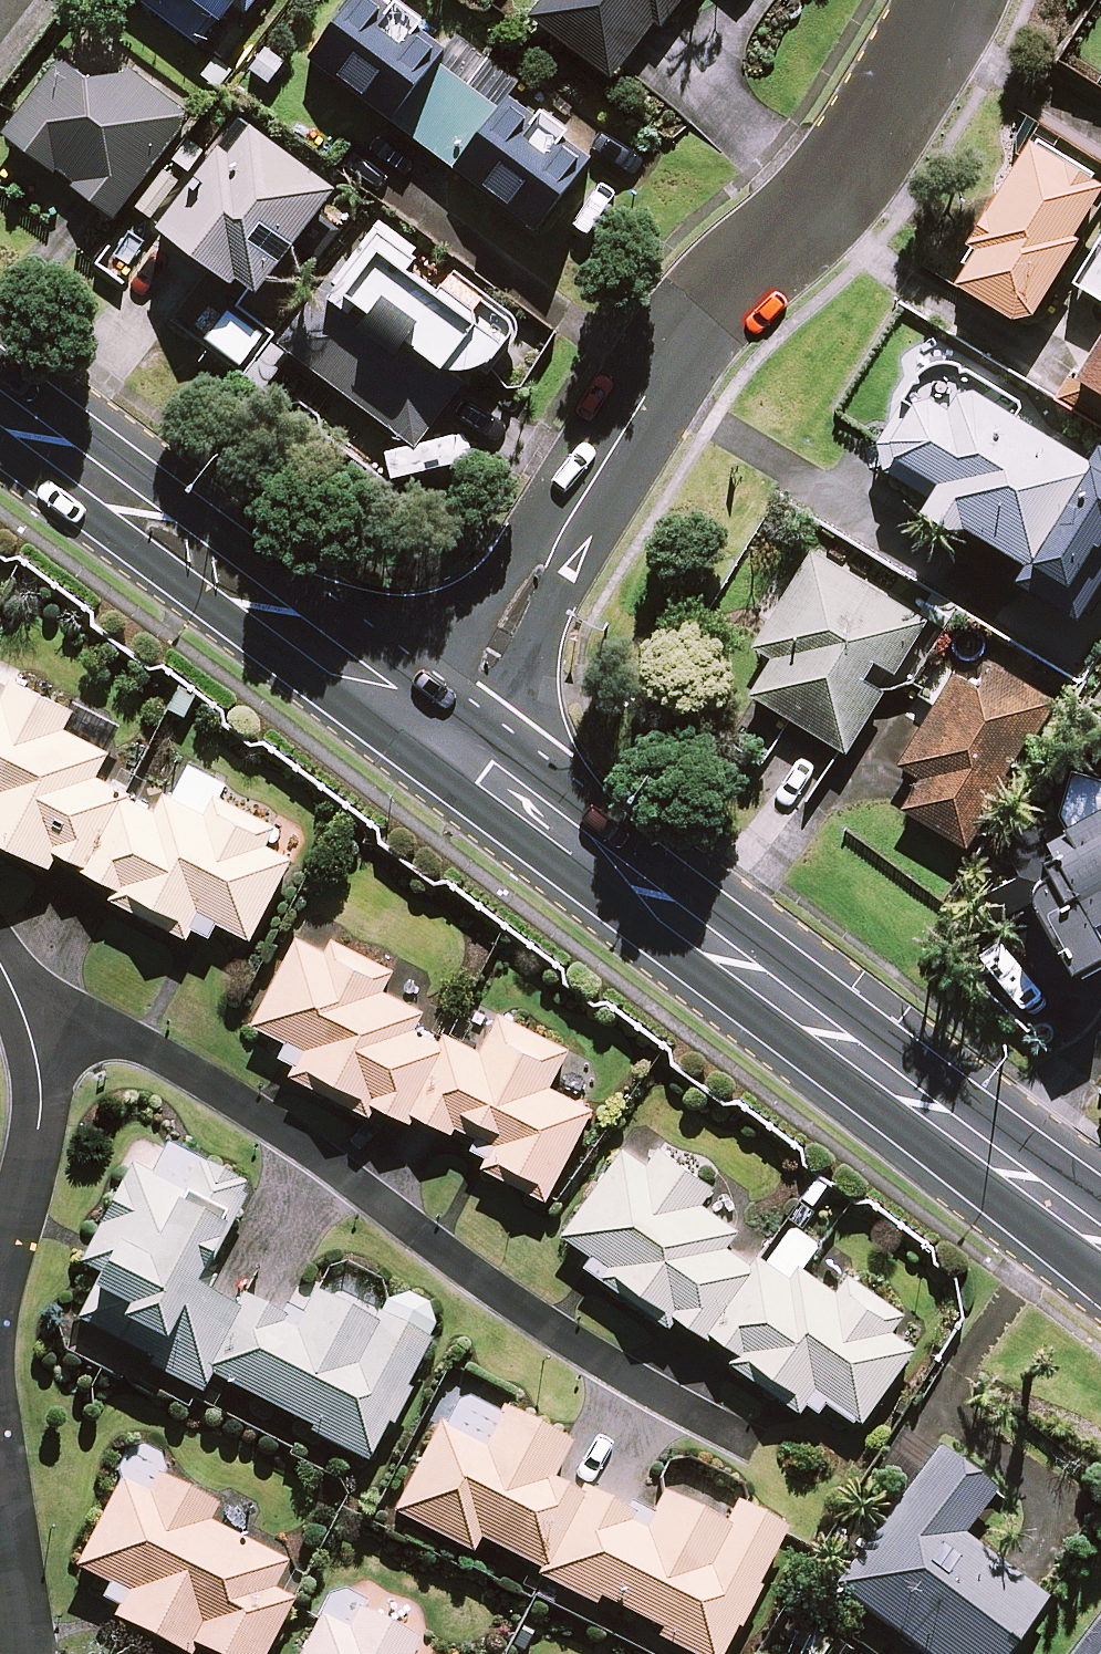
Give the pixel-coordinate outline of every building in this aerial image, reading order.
[(231,13),(243,22),(260,0),(145,0),(205,46),(231,13)] [(546,108),(519,88),(522,84),(457,35),(449,44),(421,22),(425,17),(403,0),(354,0),(313,55),(538,225),(597,147),(578,133),(581,129),(549,104),(546,108)] [(535,14),(615,74),(658,16),(665,22),(681,0),(545,0),(535,14)] [(88,69),(65,52),(8,128),(119,212),(195,111),(107,44),(88,69)] [(238,148),(228,141),(165,225),(236,278),(243,268),(265,283),(340,183),(258,122),(238,148)] [(1033,135),(956,276),(1032,317),(1100,192),(1100,172),(1033,135)] [(419,260),(425,251),(376,214),(322,285),(282,340),(418,442),(465,381),(472,387),(518,326),(485,302),(493,291),(455,261),(442,278),(419,260)] [(1088,286),(1100,294),(1100,265),(1088,286)] [(1081,370),(1100,382),(1100,338),(1081,370)] [(1100,590),(1100,440),(1092,455),(943,362),(892,443),(945,476),(928,502),(963,524),(968,516),(1032,556),(1022,572),(1087,613),(1100,590)] [(933,648),(917,638),(928,620),(815,550),(758,644),(776,655),(754,691),(849,749),(881,696),(908,687),(933,648)] [(1056,698),(997,662),(982,686),(957,671),(902,761),(924,775),(906,805),(967,843),(1056,698)] [(55,858),(59,849),(123,881),(119,889),(191,926),(200,908),(250,933),(290,856),(267,844),(276,826),(222,799),(215,812),(167,787),(157,807),(100,778),(113,752),(64,727),(74,707),(0,669),(0,830),(55,858)] [(1039,886),(1076,966),(1100,952),(1100,768),(1077,760),(1047,833),(1058,846),(1039,886)] [(297,935),(255,1016),(309,1043),(296,1069),(373,1107),(378,1097),(415,1115),(423,1101),(497,1138),(486,1160),(550,1192),(593,1107),(549,1085),(569,1046),(504,1013),(481,1059),(417,1027),(425,1011),(383,990),(394,969),(336,940),(330,952),(297,935)] [(821,1383),(864,1412),(911,1343),(891,1330),(904,1312),(850,1276),(840,1290),(801,1264),(791,1278),(735,1241),(744,1229),(700,1199),(712,1182),(662,1148),(650,1166),(627,1150),(570,1233),(595,1250),(589,1260),(674,1317),(684,1303),(744,1343),(734,1358),(805,1406),(821,1383)] [(107,1272),(87,1313),(154,1347),(148,1359),(204,1387),(211,1375),(368,1454),(428,1336),(386,1315),(382,1324),(319,1292),(303,1325),(243,1295),(240,1302),(198,1281),(246,1187),(196,1161),(180,1193),(134,1170),(87,1262),(107,1272)] [(398,1509),(478,1550),(485,1536),(549,1568),(543,1580),(594,1605),(599,1594),(667,1628),(661,1641),(686,1653),(720,1653),(785,1526),(738,1503),(726,1527),(663,1495),(648,1524),(554,1476),(570,1443),(506,1411),(484,1454),(438,1431),(398,1509)] [(937,1448),(836,1584),(929,1653),(1002,1653),(1044,1599),(961,1537),(995,1492),(937,1448)] [(121,1479),(76,1567),(128,1593),(119,1610),(193,1647),(195,1642),(219,1653),(263,1653),(291,1597),(270,1587),(283,1561),(203,1521),(212,1503),(161,1478),(152,1495),(121,1479)] [(1071,1589),(1032,1643),(1049,1653),(1100,1653),(1100,1611),(1071,1589)] [(324,1622),(308,1653),(413,1653),(423,1633),(367,1605),(352,1635),(324,1622)]
